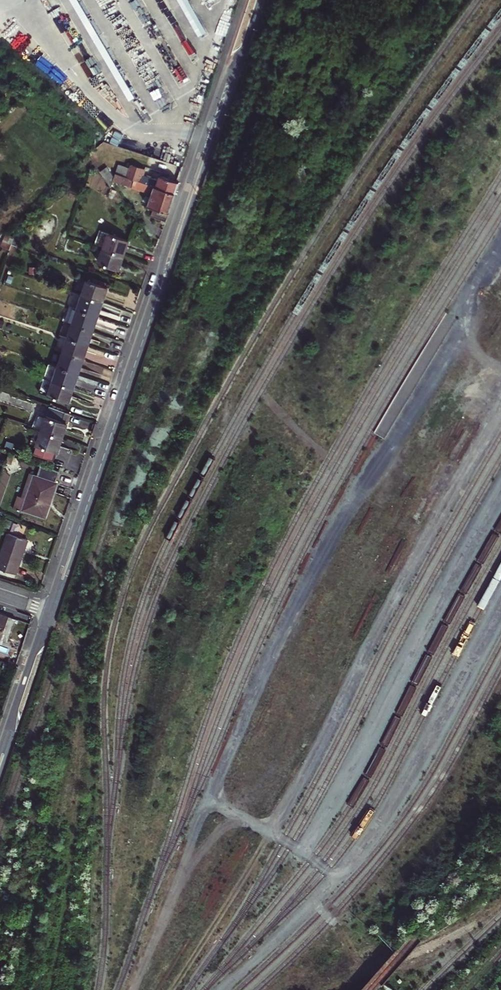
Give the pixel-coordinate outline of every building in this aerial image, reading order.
[(148,167),(133,161),(129,171),(127,177),(152,186),(155,180),(144,177),(148,167)] [(129,171),(117,166),(115,173),(127,177),(129,171)] [(115,173),(112,180),(152,194),(155,187),(152,186),(127,177),(115,173)] [(152,186),(155,187),(176,194),(178,188),(180,182),(178,181),(162,176),(160,182),(155,180),(152,186)] [(166,222),(169,214),(176,194),(155,187),(152,194),(150,200),(148,199),(146,206),(155,209),(152,217),(166,222)] [(109,234),(104,249),(124,256),(126,250),(129,241),(109,234)] [(121,263),(124,256),(104,249),(99,264),(119,271),(121,263)] [(88,281),(83,296),(103,302),(105,296),(108,288),(88,281)] [(83,296),(78,310),(98,317),(100,310),(103,302),(83,296)] [(78,310),(73,324),(93,331),(95,325),(98,317),(78,310)] [(73,324),(68,339),(88,345),(90,339),(93,331),(73,324)] [(68,339),(63,353),(84,360),(86,352),(88,345),(68,339)] [(63,353),(59,367),(79,374),(81,367),(84,360),(63,353)] [(59,367),(54,381),(74,388),(76,381),(79,374),(59,367)] [(54,381),(49,396),(69,403),(71,395),(74,388),(54,381)] [(42,431),(62,438),(66,427),(70,414),(50,407),(46,419),(39,417),(35,429),(42,431)] [(58,449),(62,438),(42,431),(35,429),(30,444),(37,446),(34,455),(53,461),(55,453),(57,453),(58,449)] [(10,472),(19,469),(17,463),(8,466),(10,472)] [(59,471),(42,465),(38,477),(35,476),(27,499),(18,496),(13,510),(22,513),(23,510),(45,517),(50,501),(57,483),(55,482),(59,471)] [(27,540),(8,534),(0,557),(0,569),(16,574),(21,558),(27,540)] [(0,614),(0,635),(1,636),(10,639),(16,620),(4,615),(0,614)]
